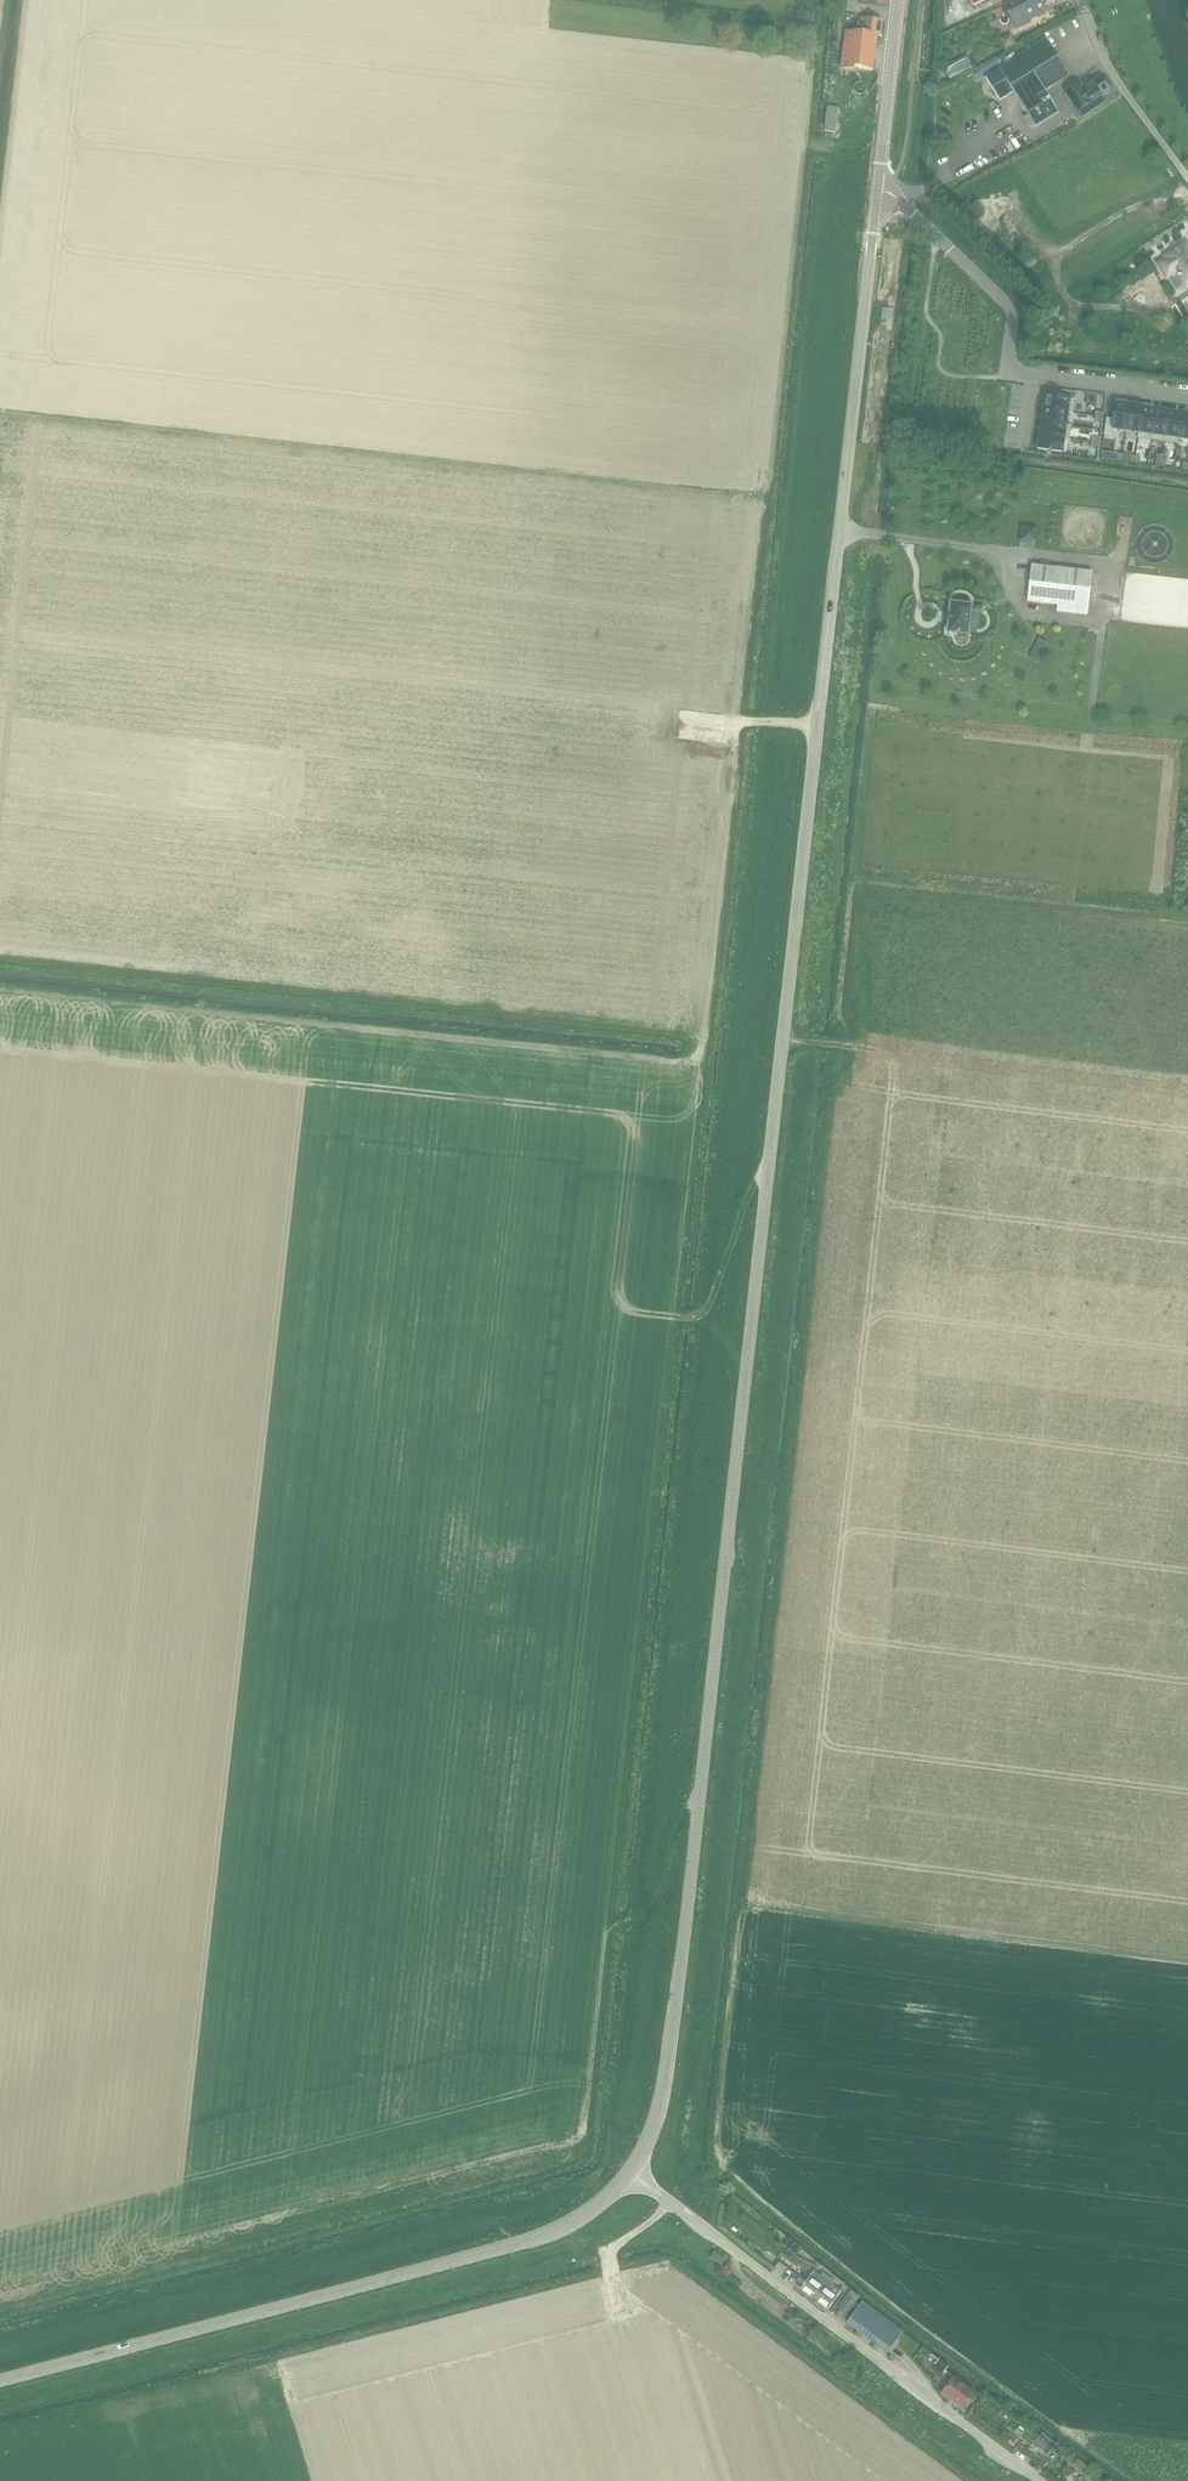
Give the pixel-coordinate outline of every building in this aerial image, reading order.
[(974,8),(989,1),(992,0),(970,0),(974,8)] [(1004,6),(1015,29),(1048,13),(1044,6),(1057,0),(1016,0),(1004,6)] [(842,57),(841,70),(855,71),(855,69),(873,71),(877,37),(881,37),(883,21),(860,18),(859,28),(846,26),(845,32),(842,57)] [(989,76),(986,79),(1000,101),(1014,92),(1061,62),(1047,39),(989,76)] [(968,57),(945,70),(951,79),(974,67),(968,57)] [(1045,91),(1069,76),(1061,62),(1014,92),(1028,115),(1024,117),(1031,127),(1034,125),(1036,127),(1059,112),(1045,91)] [(984,68),(973,75),(978,83),(986,79),(989,76),(984,68)] [(1076,83),(1064,91),(1078,113),(1089,105),(1102,96),(1111,90),(1101,76),(1084,87),(1081,83),(1080,81),(1076,83)] [(828,107),(825,132),(837,133),(840,108),(828,107)] [(1159,264),(1168,277),(1177,290),(1185,285),(1186,286),(1187,285),(1187,248),(1186,245),(1167,257),(1168,259),(1159,264)] [(1044,395),(1042,409),(1069,413),(1074,414),(1076,400),(1071,399),(1044,395)] [(1107,418),(1105,433),(1113,434),(1113,430),(1125,432),(1129,405),(1116,403),(1113,419),(1107,418)] [(1129,405),(1125,432),(1139,434),(1143,408),(1143,407),(1129,405)] [(1139,434),(1138,439),(1151,440),(1152,436),(1156,410),(1143,408),(1139,434)] [(1042,409),(1040,422),(1067,426),(1069,413),(1042,409)] [(1152,436),(1151,440),(1165,442),(1165,437),(1169,411),(1156,410),(1152,436)] [(1165,437),(1165,442),(1178,444),(1178,439),(1182,413),(1169,411),(1165,437)] [(1178,439),(1187,441),(1187,414),(1182,413),(1178,439)] [(1040,422),(1038,436),(1065,440),(1070,441),(1072,427),(1067,426),(1040,422)] [(1038,436),(1036,450),(1063,454),(1065,440),(1038,436)] [(1093,572),(1032,565),(1028,603),(1058,606),(1058,613),(1089,616),(1093,572)] [(970,636),(973,605),(951,602),(949,614),(950,614),(949,622),(947,634),(959,635),(959,636),(960,638),(965,638),(967,637),(967,636),(970,636)] [(711,2257),(722,2265),(726,2259),(715,2251),(711,2257)] [(804,2286),(802,2289),(828,2308),(841,2291),(833,2285),(836,2281),(823,2272),(820,2275),(815,2271),(807,2282),(804,2286)] [(730,2273),(725,2279),(738,2288),(742,2283),(730,2273)] [(800,2276),(797,2280),(799,2282),(804,2286),(807,2282),(802,2278),(800,2276)] [(840,2305),(838,2308),(847,2314),(856,2302),(860,2296),(851,2290),(847,2296),(840,2305)] [(848,2322),(888,2352),(903,2330),(863,2301),(848,2322)] [(942,2392),(964,2409),(975,2394),(953,2377),(942,2392)] [(1040,2435),(1034,2443),(1041,2449),(1047,2441),(1040,2435)] [(1011,2439),(1008,2442),(1014,2447),(1017,2443),(1011,2439)]
